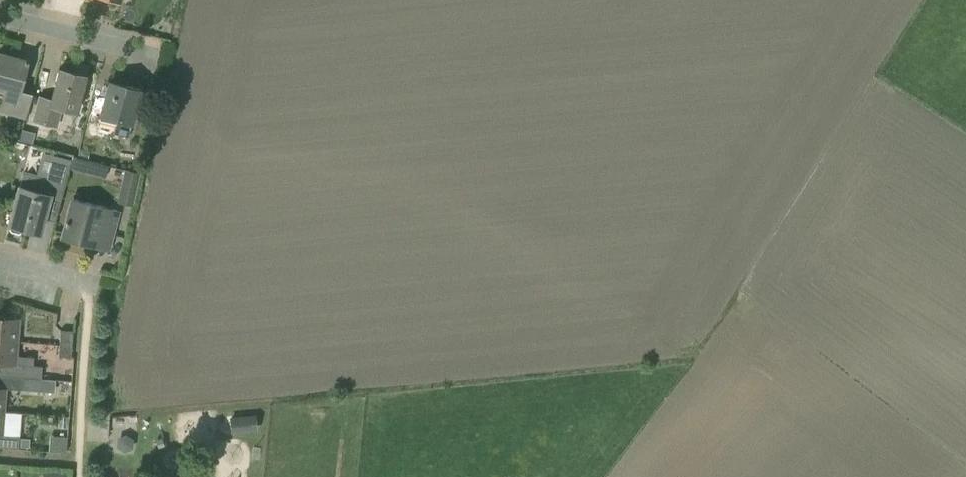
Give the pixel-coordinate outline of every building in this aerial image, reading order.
[(32,92),(20,90),(28,60),(0,53),(0,88),(6,90),(1,110),(26,117),(32,92)] [(77,111),(86,75),(59,68),(51,99),(38,95),(32,121),(58,128),(63,107),(77,111)] [(132,122),(140,90),(110,81),(101,114),(132,122)] [(33,144),(35,132),(22,128),(19,140),(33,144)] [(40,232),(50,195),(62,198),(72,160),(55,155),(47,189),(36,186),(35,190),(20,186),(10,224),(11,225),(10,228),(11,230),(20,232),(22,230),(23,228),(40,232)] [(73,155),(69,168),(80,171),(84,158),(73,155)] [(132,206),(139,172),(125,169),(117,203),(132,206)] [(112,228),(117,210),(74,198),(64,238),(91,245),(97,223),(112,228)] [(16,340),(18,317),(0,316),(0,339),(16,340)] [(60,344),(72,345),(73,331),(61,330),(60,344)] [(7,364),(6,375),(41,378),(42,366),(33,365),(15,364),(15,354),(16,340),(0,339),(0,363),(7,364)] [(71,356),(72,345),(60,344),(59,355),(71,356)] [(3,411),(5,388),(23,389),(51,391),(52,378),(41,378),(6,375),(0,375),(0,411),(3,411)] [(0,411),(0,446),(18,448),(19,435),(1,433),(3,411),(0,411)] [(125,450),(132,447),(133,438),(126,435),(119,437),(118,446),(125,450)]
